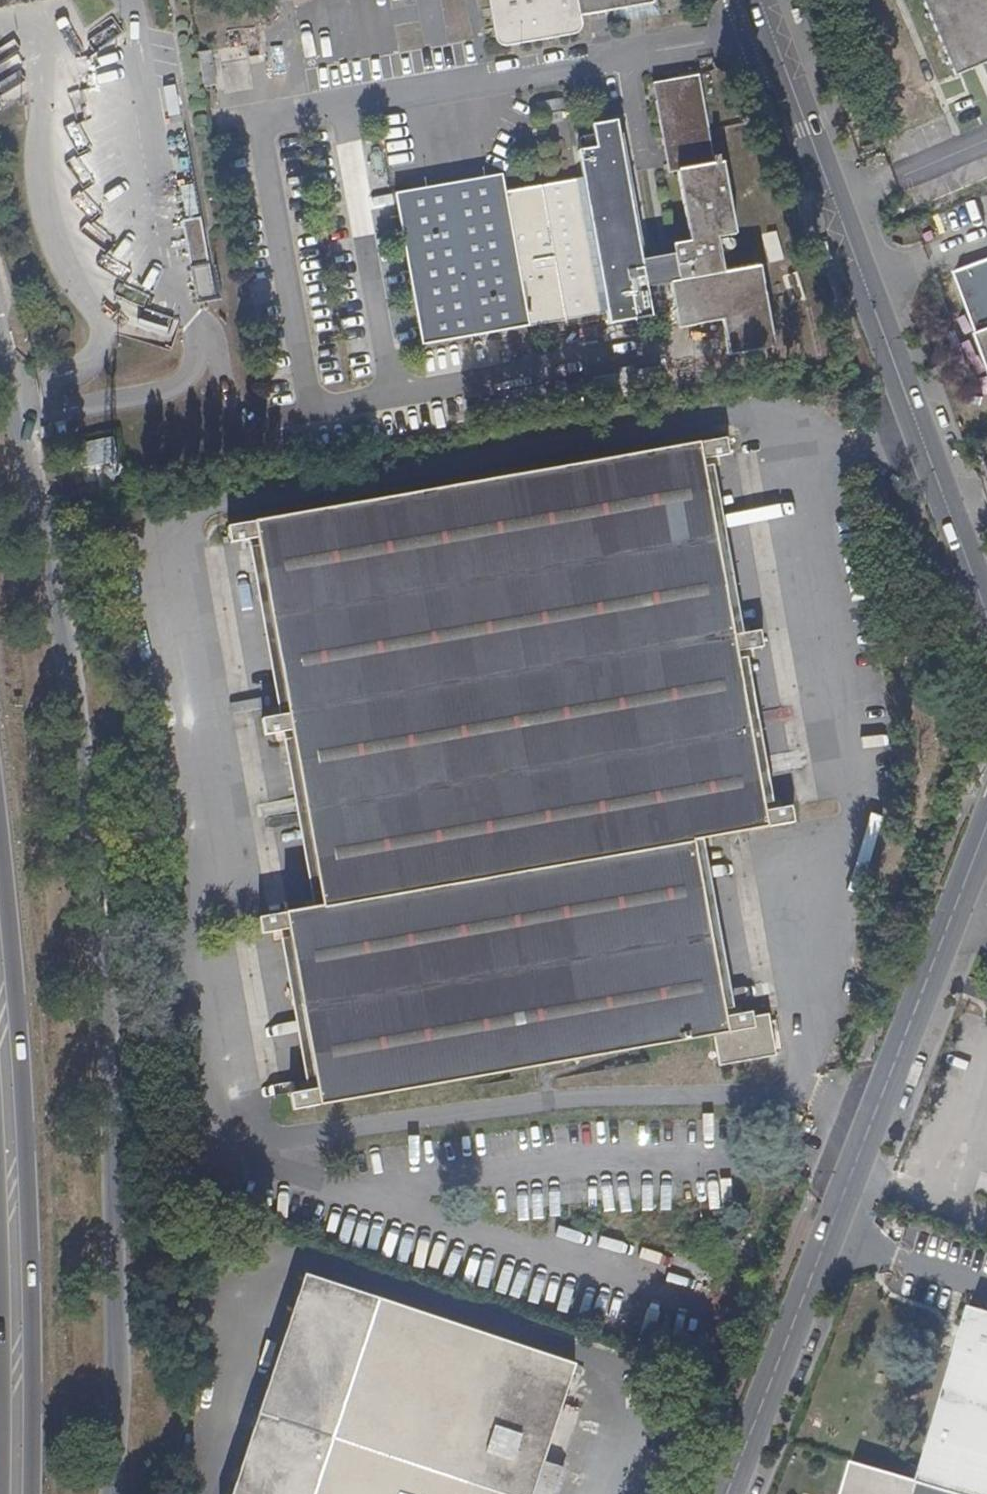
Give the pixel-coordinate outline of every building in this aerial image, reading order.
[(490,21),(491,30),(493,41),(497,45),(503,47),(512,46),(544,40),(569,36),(574,34),(579,30),(581,26),(580,20),(579,15),(609,9),(611,23),(660,15),(659,11),(657,0),(486,0),(490,21)] [(928,16),(937,38),(952,75),(974,66),(986,61),(986,0),(921,0),(928,16)] [(212,81),(208,51),(195,53),(201,88),(214,86),(212,81)] [(723,273),(721,263),(716,238),(735,234),(733,222),(727,187),(723,162),(719,163),(717,157),(712,158),(706,125),(700,94),(696,75),(690,76),(676,78),(650,83),(652,91),(654,99),(657,121),(659,130),(663,155),(667,173),(676,172),(681,201),(684,222),(688,242),(673,245),(654,249),(656,258),(640,261),(638,251),(642,251),(635,209),(627,170),(621,134),(617,134),(615,121),(609,122),(590,125),(594,148),(576,151),(578,161),(580,178),(575,179),(574,180),(548,185),(519,190),(504,193),(500,175),(490,176),(471,180),(438,186),(425,189),(393,194),(399,227),(407,273),(416,322),(420,346),(480,336),(552,322),(604,313),(607,325),(635,320),(634,316),(649,313),(646,296),(644,286),(668,282),(671,301),(676,328),(721,320),(728,356),(773,348),(769,322),(763,293),(759,267),(723,273)] [(562,128),(561,121),(548,123),(549,130),(562,128)] [(191,209),(187,190),(186,181),(172,184),(177,212),(182,211),(191,209)] [(205,255),(201,235),(197,214),(186,216),(180,218),(182,231),(188,258),(205,255)] [(955,274),(986,362),(986,262),(955,274)] [(210,291),(204,265),(195,267),(189,268),(194,294),(210,291)] [(595,398),(662,386),(659,366),(635,370),(615,374),(591,378),(595,398)] [(116,464),(111,439),(75,446),(80,471),(93,468),(116,464)] [(763,810),(734,651),(761,647),(759,630),(731,635),(700,461),(728,456),(725,439),(227,529),(230,544),(255,539),(287,715),(261,720),(265,737),(291,732),(322,907),(257,919),(261,938),(289,933),(317,1089),(290,1094),(294,1112),(713,1037),(718,1066),(774,1056),(767,1016),(751,1019),(750,1012),(725,1017),(693,841),(796,822),(793,805),(763,810)] [(580,1368),(307,1278),(235,1493),(537,1493),(580,1368)] [(971,1307),(919,1482),(958,1493),(986,1493),(986,1312),(971,1307)] [(919,1482),(853,1462),(844,1493),(958,1493),(919,1482)]
